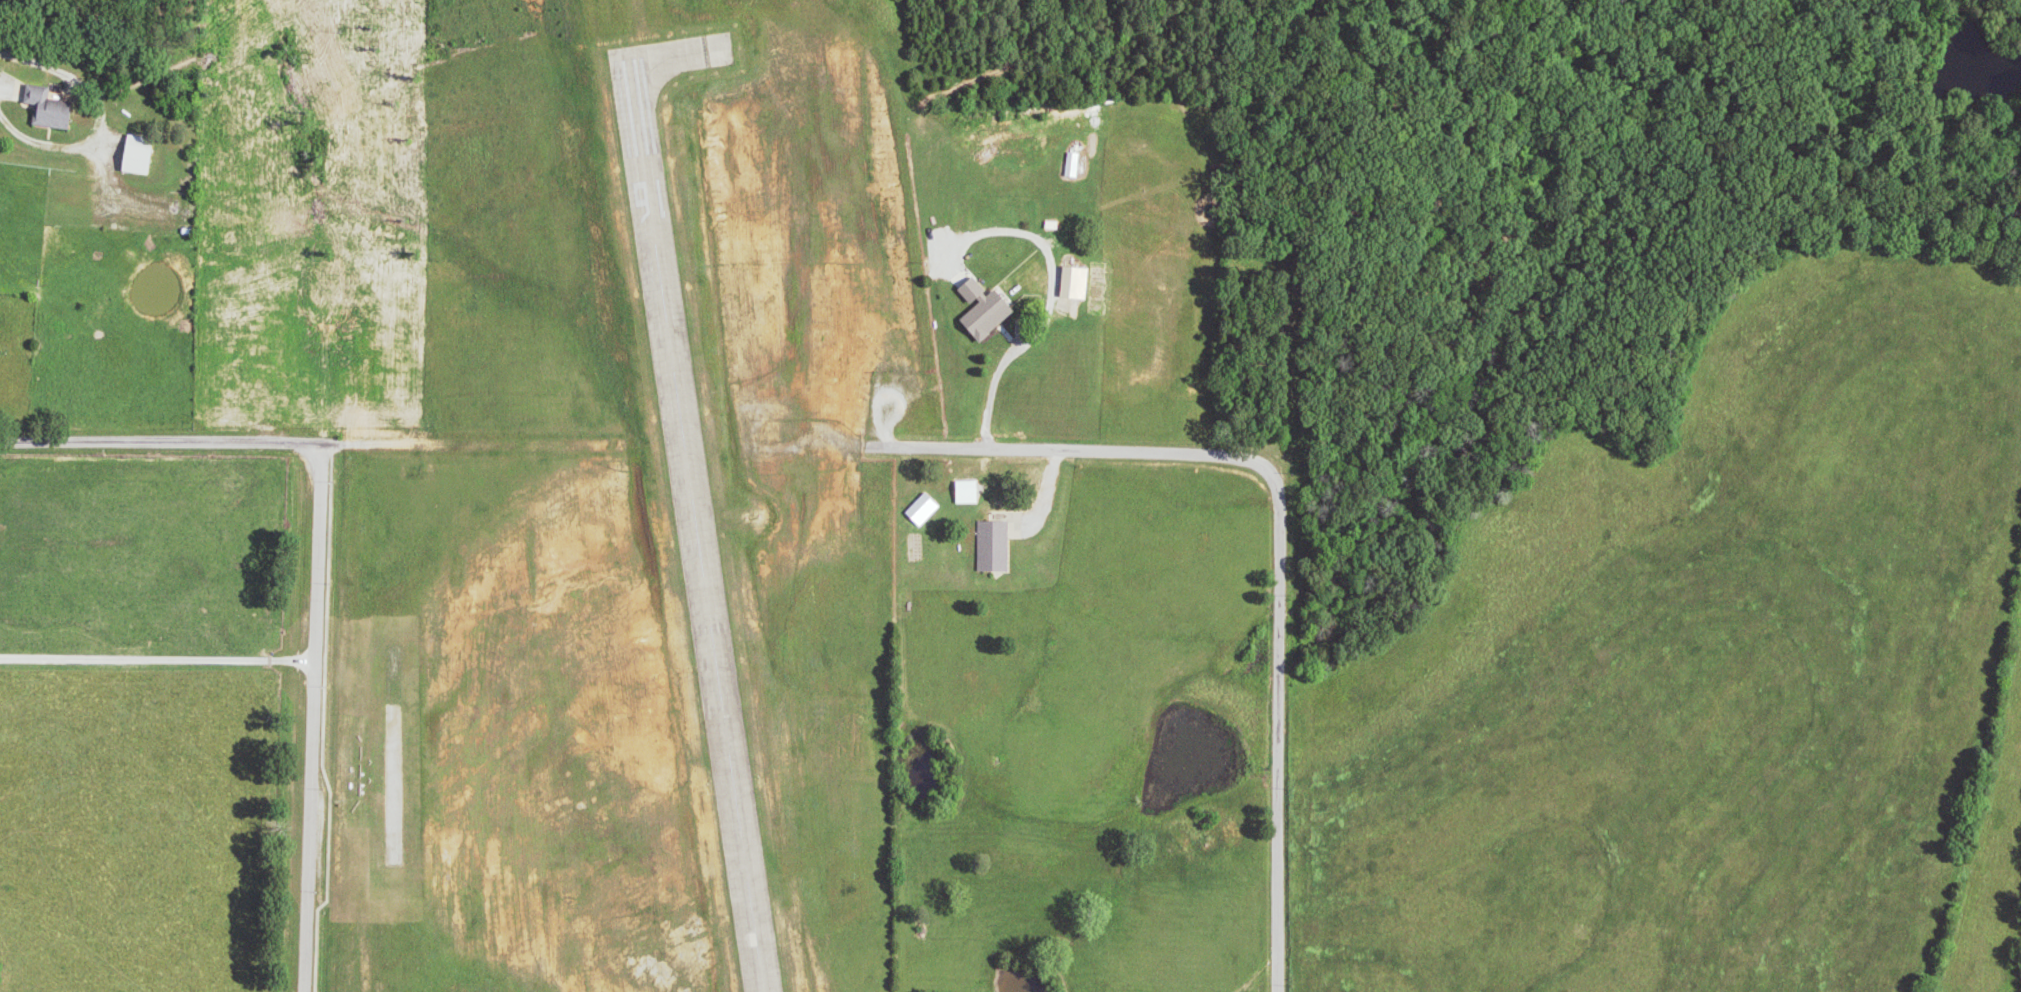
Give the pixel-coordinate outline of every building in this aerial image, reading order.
[(78,130),(82,101),(58,98),(59,87),(32,84),(30,104),(40,105),(38,125),(78,130)] [(132,173),(159,174),(161,137),(134,136),(132,173)] [(1070,177),(1083,177),(1085,153),(1072,152),(1070,177)] [(1093,268),(1069,267),(1068,299),(1092,300),(1093,268)] [(964,289),(979,310),(967,318),(984,342),(1023,314),(1005,288),(994,296),(981,278),(964,289)] [(984,480),(962,480),(963,496),(984,496),(984,480)] [(926,526),(945,505),(930,491),(911,512),(926,526)] [(1014,520),(981,521),(982,571),(1014,571),(1014,520)]
